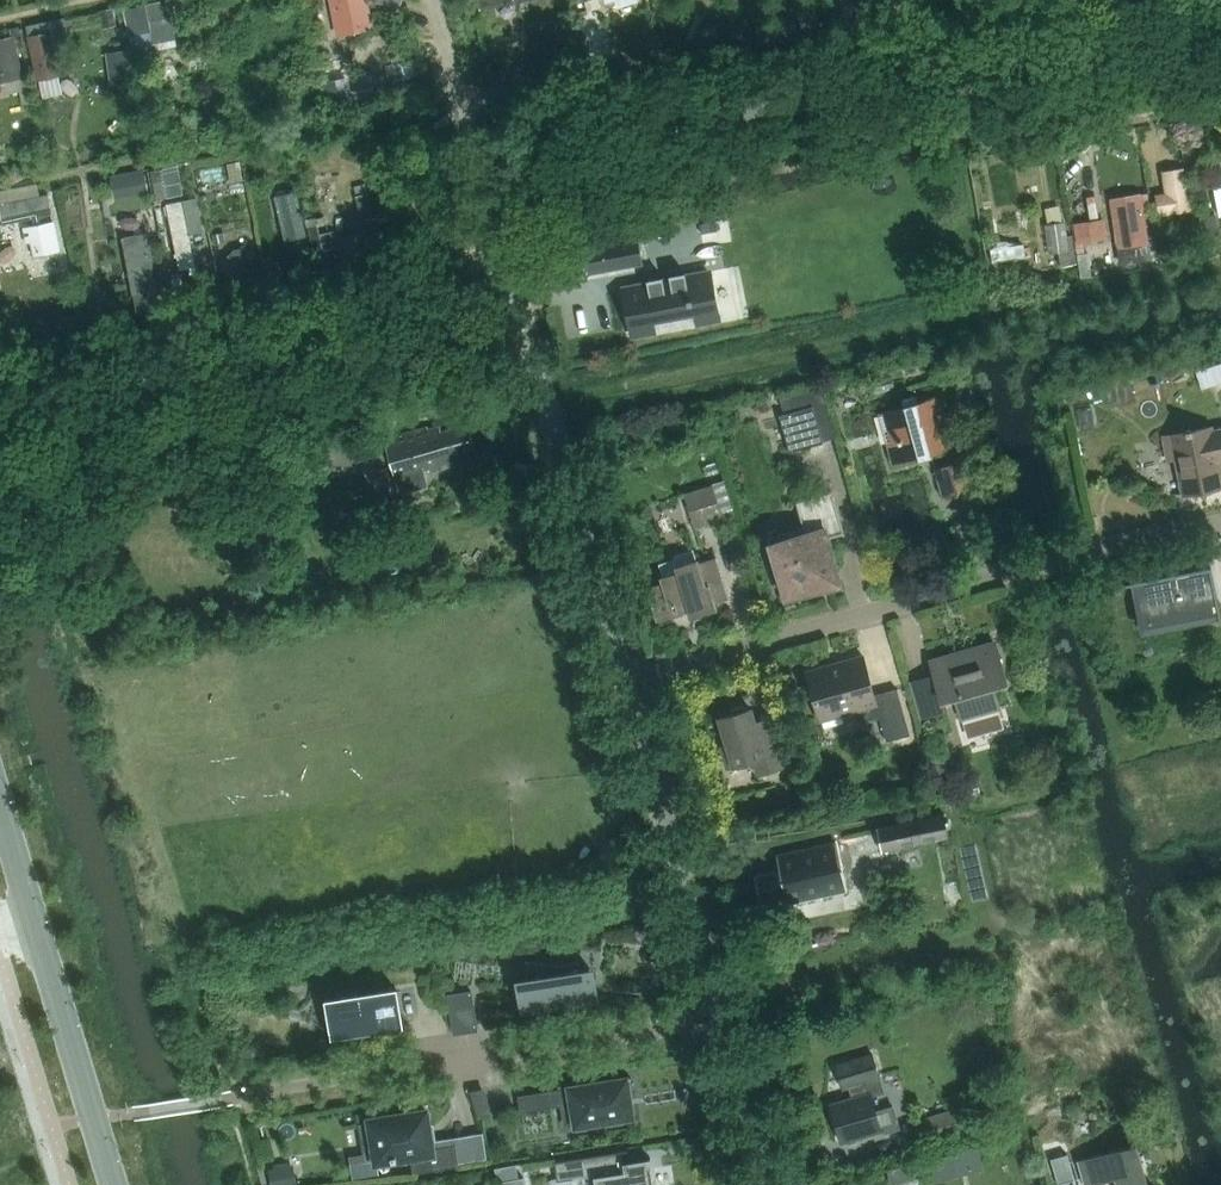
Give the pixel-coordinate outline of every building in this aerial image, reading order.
[(339,34),(374,27),(369,0),(332,0),(339,34)] [(480,9),(527,0),(478,0),(480,9)] [(606,3),(607,3),(614,0),(618,10),(619,10),(642,0),(605,0),(606,3)] [(163,2),(124,10),(132,47),(154,42),(156,52),(180,47),(173,18),(166,19),(163,2)] [(66,17),(27,25),(38,80),(59,76),(62,75),(54,36),(69,33),(66,17)] [(23,80),(24,79),(14,37),(0,40),(0,84),(4,84),(6,93),(25,89),(23,80)] [(411,60),(393,64),(398,81),(415,76),(411,60)] [(403,143),(401,134),(384,137),(386,147),(403,143)] [(157,198),(168,196),(163,167),(151,169),(157,198)] [(1163,196),(1153,197),(1156,217),(1188,211),(1181,169),(1159,172),(1163,196)] [(145,172),(129,175),(132,194),(149,190),(145,172)] [(296,189),(278,193),(289,239),(307,235),(296,189)] [(173,199),(187,265),(205,262),(198,230),(213,227),(205,192),(173,199)] [(351,235),(338,238),(344,265),(381,257),(366,193),(357,195),(363,224),(349,227),(351,235)] [(1139,194),(1107,199),(1115,250),(1147,245),(1139,194)] [(37,228),(26,230),(28,243),(33,242),(37,257),(60,251),(54,224),(43,227),(41,218),(53,215),(49,196),(0,206),(0,227),(34,220),(37,228)] [(322,263),(339,260),(332,214),(315,216),(322,263)] [(1216,214),(1200,218),(1204,237),(1220,233),(1216,214)] [(1106,218),(1074,223),(1077,242),(1108,238),(1106,218)] [(716,221),(701,224),(702,232),(717,230),(716,221)] [(1069,235),(1067,221),(1046,224),(1045,224),(1049,254),(1051,254),(1061,252),(1062,267),(1079,265),(1075,235),(1069,235)] [(144,233),(120,238),(130,294),(154,290),(144,233)] [(584,246),(589,274),(643,264),(638,236),(584,246)] [(991,248),(993,262),(1023,259),(1027,258),(1026,244),(991,248)] [(227,257),(223,263),(227,283),(245,280),(240,248),(236,249),(227,257)] [(632,325),(716,309),(709,271),(686,276),(685,272),(670,275),(670,279),(664,280),(663,276),(647,279),(648,283),(625,287),(632,325)] [(1220,382),(1220,363),(1196,370),(1202,388),(1220,382)] [(784,413),(779,414),(790,451),(824,442),(819,424),(832,420),(823,390),(780,397),(784,413)] [(942,426),(939,427),(936,416),(939,415),(934,397),(918,402),(916,395),(901,399),(903,406),(879,413),(884,430),(888,429),(891,441),(887,442),(893,465),(918,458),(918,459),(933,455),(932,454),(948,449),(947,445),(945,441),(946,440),(942,426)] [(374,423),(296,440),(301,462),(316,459),(318,471),(339,466),(390,455),(385,438),(382,421),(374,423)] [(390,455),(400,491),(429,483),(426,473),(461,463),(461,462),(477,457),(468,424),(442,431),(440,425),(429,428),(428,426),(385,438),(390,455)] [(1183,493),(1220,485),(1220,479),(1216,455),(1220,454),(1220,429),(1212,431),(1211,428),(1191,432),(1190,428),(1185,429),(1186,433),(1172,436),(1164,438),(1168,458),(1176,457),(1183,493)] [(965,459),(951,463),(951,462),(949,463),(949,464),(935,468),(943,495),(957,491),(957,493),(959,492),(959,491),(973,487),(965,459)] [(712,485),(685,493),(694,525),(722,517),(712,485)] [(784,540),(785,540),(787,549),(773,553),(776,563),(771,565),(775,578),(780,577),(786,598),(823,587),(822,586),(818,573),(837,568),(828,538),(843,534),(844,534),(845,534),(833,490),(796,501),(805,533),(784,539),(784,540)] [(697,560),(675,566),(674,560),(660,564),(663,577),(662,577),(664,583),(648,588),(658,619),(682,612),(682,609),(691,607),(693,615),(715,608),(713,601),(727,597),(716,558),(698,563),(697,560)] [(1219,619),(1220,619),(1220,618),(1211,565),(1125,582),(1126,584),(1136,582),(1145,628),(1180,621),(1178,610),(1216,603),(1219,619)] [(994,642),(931,660),(935,676),(913,682),(922,716),(946,709),(943,699),(956,696),(962,718),(998,707),(992,685),(1005,681),(994,642)] [(863,655),(839,662),(840,665),(807,674),(820,717),(821,717),(822,720),(842,715),(841,711),(861,706),(865,720),(879,716),(886,741),(910,734),(897,688),(874,695),(863,655)] [(732,713),(719,717),(727,744),(721,746),(727,767),(753,760),(757,774),(785,766),(770,717),(754,722),(750,708),(747,709),(743,705),(733,708),(732,713)] [(950,754),(935,758),(940,774),(955,769),(950,754)] [(958,835),(953,811),(944,813),(943,811),(877,826),(883,852),(958,835)] [(762,911),(847,892),(836,842),(778,854),(781,870),(755,875),(762,911)] [(580,962),(580,960),(562,963),(527,959),(527,961),(529,961),(527,978),(520,979),(524,1008),(595,996),(590,968),(580,970),(579,962),(580,962)] [(359,997),(359,993),(342,996),(342,999),(337,1000),(338,1002),(343,1035),(331,1037),(332,1039),(404,1027),(398,990),(359,997)] [(448,995),(450,1009),(474,1005),(472,991),(448,995)] [(852,1098),(830,1104),(842,1143),(846,1142),(849,1143),(856,1141),(858,1138),(882,1131),(885,1132),(900,1128),(893,1106),(876,1112),(871,1093),(876,1092),(876,1093),(878,1093),(873,1079),(880,1077),(873,1054),(835,1065),(842,1089),(849,1087),(852,1098)] [(578,1129),(577,1125),(623,1117),(632,1115),(629,1095),(627,1080),(631,1079),(631,1077),(518,1096),(521,1112),(563,1105),(567,1126),(576,1125),(577,1130),(578,1129)] [(486,1112),(498,1110),(493,1087),(481,1089),(486,1112)] [(970,1101),(923,1115),(930,1139),(977,1125),(970,1101)] [(459,1165),(456,1145),(432,1148),(426,1110),(370,1119),(377,1162),(411,1156),(413,1173),(459,1165)] [(1136,1143),(1077,1160),(1084,1184),(1090,1184),(1114,1178),(1116,1184),(1148,1184),(1136,1143)] [(648,1159),(651,1159),(651,1158),(623,1162),(622,1152),(628,1151),(628,1150),(554,1162),(557,1181),(594,1176),(594,1177),(602,1176),(603,1184),(652,1184),(648,1159)] [(1074,1184),(1076,1184),(1067,1154),(1051,1159),(1058,1184),(1060,1184),(1059,1183),(1073,1180),(1074,1184)] [(942,1158),(927,1162),(931,1176),(946,1172),(942,1158)] [(269,1168),(273,1184),(297,1184),(293,1163),(269,1168)] [(917,1163),(904,1166),(908,1180),(920,1177),(917,1163)] [(517,1165),(494,1168),(502,1181),(506,1180),(519,1178),(517,1165)]
